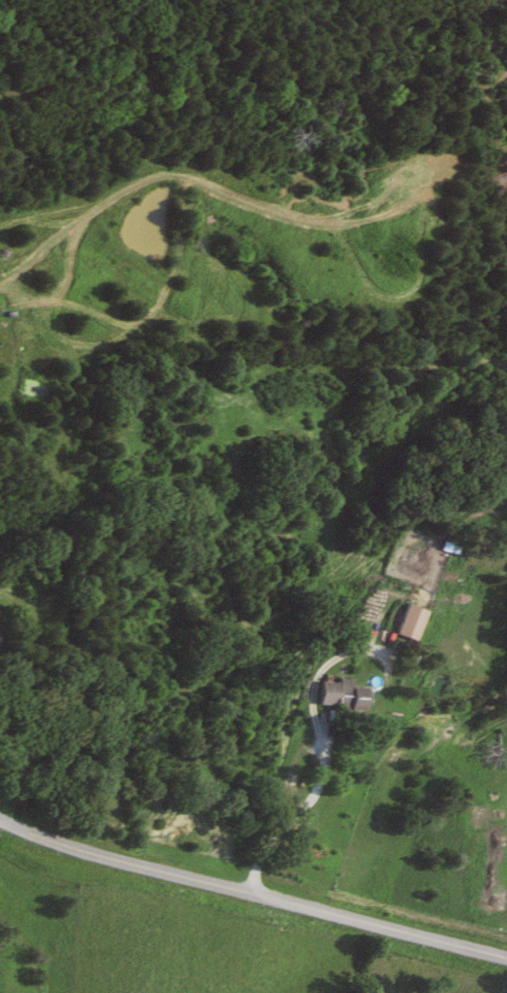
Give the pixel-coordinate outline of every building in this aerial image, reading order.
[(391,635),(410,640),(418,611),(399,605),(391,635)] [(346,681),(314,679),(313,706),(357,708),(358,688),(346,687),(346,681)]
